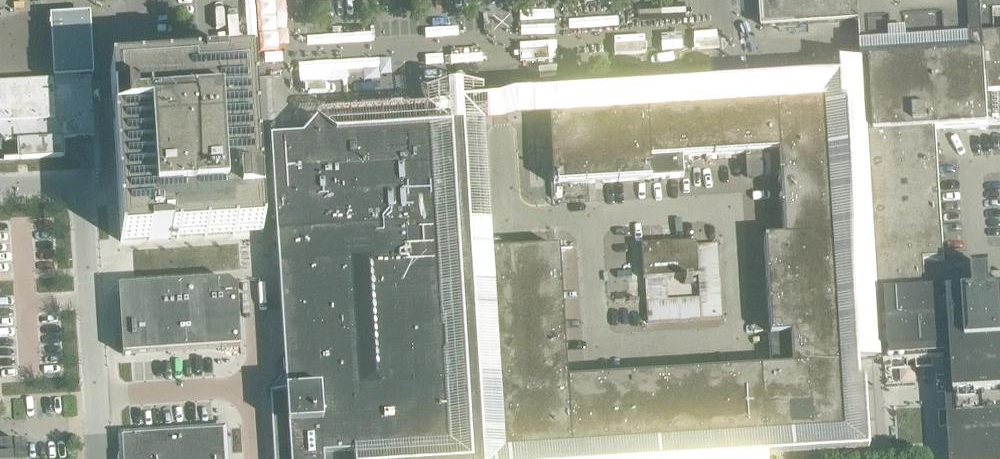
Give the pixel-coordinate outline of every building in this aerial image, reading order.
[(764,27),(780,26),(859,22),(861,49),(888,47),(892,47),(891,35),(906,34),(907,44),(919,43),(944,42),(944,40),(984,37),(981,0),(762,0),(764,27)] [(862,64),(863,89),(865,112),(866,137),(868,169),(871,217),(874,266),(876,298),(880,298),(884,365),(944,362),(950,458),(999,458),(999,295),(992,296),(992,291),(999,290),(999,273),(991,274),(990,272),(973,273),(975,297),(944,298),(944,293),(926,294),(925,281),(924,263),(944,262),(941,213),(939,180),(942,180),(941,174),(939,174),(938,165),(938,155),(940,155),(940,149),(937,149),(936,133),(948,132),(989,130),(999,129),(999,38),(994,38),(994,37),(984,37),(944,40),(944,42),(919,43),(907,44),(906,34),(891,35),(892,47),(888,47),(889,61),(871,62),(871,64),(862,64)] [(111,71),(109,72),(109,74),(110,88),(111,100),(111,102),(113,128),(113,130),(114,155),(115,158),(116,183),(116,186),(118,211),(118,214),(120,239),(120,242),(122,242),(148,240),(150,240),(176,238),(178,238),(204,237),(206,237),(232,235),(234,235),(260,233),(262,233),(262,231),(260,205),(260,203),(259,183),(258,177),(258,175),(257,149),(256,147),(255,121),(255,119),(253,93),(253,91),(252,81),(252,79),(251,65),(251,63),(249,63),(223,65),(221,65),(195,66),(193,67),(167,68),(165,68),(140,70),(137,70),(111,71)] [(93,137),(90,80),(49,83),(49,82),(0,85),(0,138),(4,142),(15,141),(17,160),(62,158),(62,156),(64,156),(63,138),(93,137)] [(558,249),(488,253),(490,286),(493,319),(494,344),(496,367),(496,382),(501,455),(570,450),(603,448),(637,446),(667,444),(699,442),(733,440),(765,438),(765,437),(844,433),(840,365),(841,365),(839,332),(837,300),(835,268),(833,236),(832,220),(831,204),(830,189),(831,189),(830,171),(829,171),(824,100),(776,102),(744,104),(726,105),(679,108),(646,110),(638,111),(614,112),(581,114),(548,116),(553,186),(585,184),(618,182),(651,180),(683,178),(682,157),(691,157),(691,159),(697,159),(697,156),(729,154),(730,154),(730,157),(736,157),(736,154),(746,153),(747,178),(779,175),(781,208),(782,219),(763,220),(764,239),(763,239),(763,241),(765,273),(769,337),(771,368),(760,369),(729,371),(665,375),(633,377),(630,377),(627,377),(626,365),(581,367),(581,369),(566,370),(565,363),(564,340),(562,315),(560,282),(558,249)] [(358,243),(372,229),(436,225),(430,129),(358,133),(354,137),(339,138),(338,138),(328,129),(317,119),(301,137),(277,138),(269,139),(273,204),(282,340),(283,362),(284,378),(272,393),(272,395),(269,396),(269,397),(273,458),(358,458),(353,455),(341,263),(358,243)] [(453,127),(459,224),(484,223),(478,126),(453,127)] [(644,279),(646,323),(721,319),(718,245),(696,246),(696,243),(641,246),(643,279),(644,279)] [(374,444),(391,458),(426,458),(453,457),(466,448),(455,263),(437,247),(382,250),(364,271),(372,405),(374,444)] [(118,288),(122,346),(122,355),(238,348),(235,289),(227,282),(118,288)] [(223,428),(119,435),(121,458),(225,458),(223,428)] [(0,444),(0,458),(10,458),(10,449),(9,444),(0,444)]
